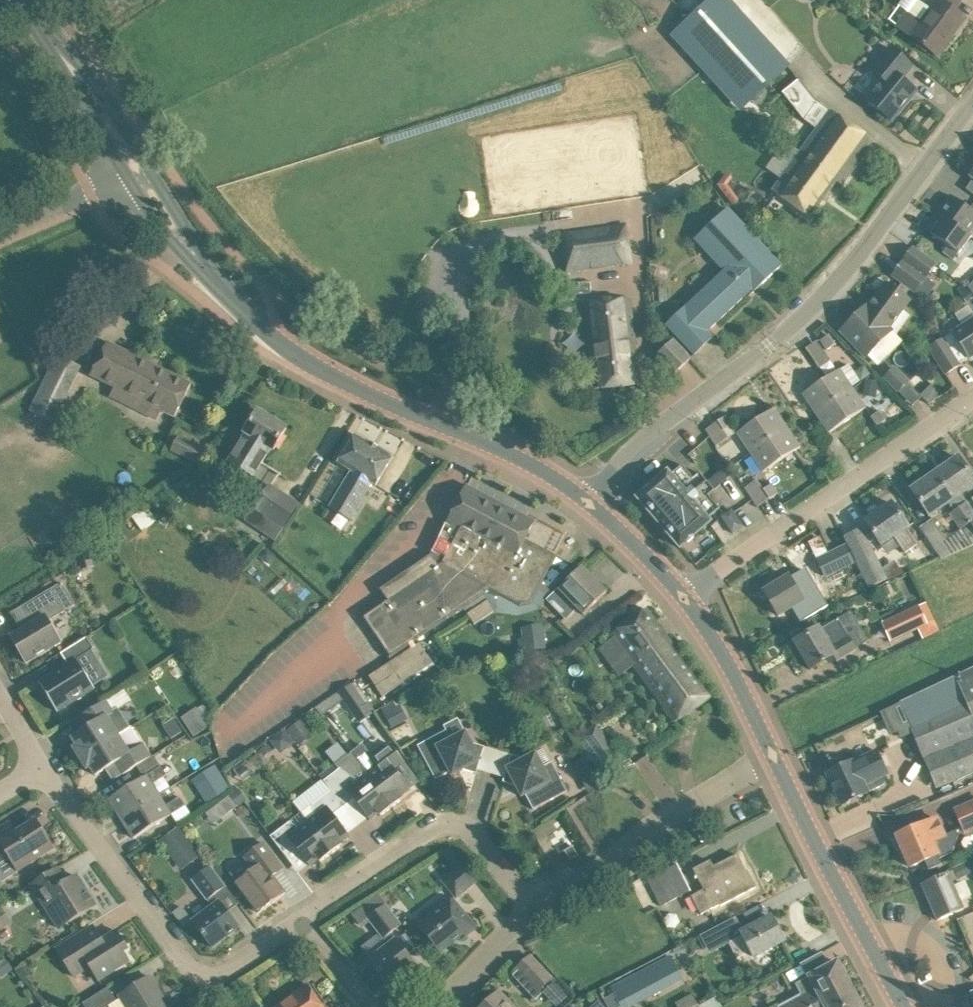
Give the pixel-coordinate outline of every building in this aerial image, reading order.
[(679,29),(741,102),(790,60),(738,0),(713,0),(679,29)] [(898,26),(921,44),(937,56),(938,55),(937,54),(952,33),(953,34),(965,19),(953,10),(960,0),(928,0),(925,5),(918,0),(909,13),(908,14),(907,13),(898,26)] [(917,91),(914,89),(902,79),(913,66),(891,48),(871,71),(882,80),(866,100),(891,122),(917,91)] [(781,179),(773,190),(794,206),(810,218),(836,182),(842,186),(874,141),(858,129),(831,110),(817,100),(817,101),(806,116),(805,117),(819,127),(818,128),(808,141),(801,151),(781,179)] [(938,213),(967,234),(972,225),(972,204),(969,209),(950,195),(938,213)] [(781,266),(767,251),(728,210),(696,239),(726,271),(667,326),(695,355),(713,338),(707,332),(747,294),(749,296),(781,266)] [(967,234),(938,213),(934,218),(940,223),(931,234),(947,246),(943,252),(953,259),(969,237),(966,235),(967,234)] [(628,226),(561,234),(566,272),(633,265),(628,226)] [(912,248),(903,261),(926,278),(936,265),(912,248)] [(887,283),(869,307),(889,328),(890,328),(910,300),(905,296),(911,289),(916,292),(926,278),(903,261),(892,275),(902,282),(897,290),(887,283)] [(585,302),(594,389),(641,384),(631,298),(585,302)] [(840,331),(866,358),(893,332),(889,328),(869,307),(867,305),(840,331)] [(929,348),(946,374),(961,364),(960,363),(968,358),(969,359),(972,356),(972,319),(952,333),(955,338),(947,343),(944,338),(929,348)] [(821,341),(827,350),(835,345),(829,335),(821,341)] [(691,359),(672,340),(656,355),(674,374),(691,359)] [(817,367),(829,359),(817,340),(805,347),(817,367)] [(107,343),(91,375),(138,398),(133,408),(157,420),(162,410),(175,417),(191,384),(107,343)] [(30,411),(53,422),(81,367),(58,355),(30,411)] [(908,383),(893,368),(885,377),(899,391),(908,383)] [(803,394),(817,415),(854,390),(840,369),(803,394)] [(817,415),(829,433),(866,408),(854,390),(817,415)] [(737,433),(751,454),(788,429),(774,408),(737,433)] [(247,434),(230,461),(253,476),(270,448),(273,450),(276,445),(287,428),(258,411),(244,433),(247,434)] [(872,416),(878,426),(886,420),(880,411),(872,416)] [(718,421),(724,431),(732,425),(726,416),(718,421)] [(751,454),(763,472),(800,447),(788,429),(751,454)] [(337,463),(351,471),(329,507),(351,520),(372,484),(375,486),(393,458),(355,434),(337,463)] [(171,451),(195,463),(202,449),(178,437),(171,451)] [(967,503),(963,505),(957,497),(972,486),(972,478),(959,457),(935,474),(970,524),(972,521),(972,511),(967,503)] [(637,498),(680,548),(710,522),(708,519),(720,509),(709,496),(715,490),(699,472),(693,478),(682,465),(670,475),(667,472),(637,498)] [(930,516),(949,503),(955,512),(951,514),(961,528),(961,529),(970,524),(935,474),(912,490),(930,516)] [(764,489),(770,499),(778,493),(772,484),(764,489)] [(270,485),(254,508),(282,527),(284,528),(300,505),(298,504),(270,485)] [(486,592),(525,518),(467,487),(448,522),(450,523),(442,537),(455,543),(444,564),(443,563),(439,566),(431,555),(380,589),(387,601),(363,617),(390,657),(486,592)] [(909,527),(904,519),(892,503),(866,522),(882,545),(894,536),(906,553),(918,544),(907,528),(909,527)] [(744,505),(720,514),(727,531),(750,523),(744,505)] [(533,522),(525,518),(486,592),(497,598),(499,594),(520,606),(531,604),(556,557),(524,540),(533,522)] [(942,559),(972,545),(972,528),(970,524),(961,529),(961,528),(946,539),(932,519),(920,528),(942,559)] [(887,579),(862,528),(844,536),(869,588),(887,579)] [(855,563),(846,545),(817,559),(826,577),(855,563)] [(267,549),(260,556),(268,563),(274,555),(267,549)] [(559,590),(548,601),(567,620),(577,609),(584,615),(606,593),(581,567),(559,590)] [(811,583),(803,571),(791,578),(789,576),(764,591),(778,615),(803,601),(797,592),(811,583)] [(65,612),(61,606),(51,589),(20,608),(21,609),(24,607),(33,623),(11,636),(27,663),(61,642),(49,621),(65,612)] [(939,632),(922,596),(879,617),(891,643),(918,630),(922,640),(939,632)] [(611,636),(674,722),(711,695),(647,609),(611,636)] [(794,641),(811,670),(835,655),(838,660),(856,649),(838,619),(820,629),(819,627),(794,641)] [(542,625),(520,626),(521,649),(543,648),(542,625)] [(68,664),(39,682),(57,712),(95,688),(94,686),(108,676),(91,650),(94,649),(86,637),(61,653),(68,664)] [(420,643),(369,676),(383,697),(434,663),(420,643)] [(937,788),(972,773),(972,668),(900,703),(934,787),(937,788)] [(338,693),(325,701),(331,709),(343,701),(353,714),(367,705),(352,683),(338,693)] [(86,729),(73,738),(78,746),(74,749),(80,758),(108,739),(121,732),(129,727),(119,709),(113,713),(106,701),(79,718),(86,729)] [(196,709),(182,715),(190,735),(204,729),(196,709)] [(163,725),(171,739),(182,732),(174,718),(163,725)] [(595,723),(575,735),(596,769),(616,757),(595,723)] [(108,739),(80,758),(87,769),(91,767),(96,775),(116,762),(124,774),(136,766),(151,757),(143,744),(131,727),(130,728),(129,727),(121,732),(108,739)] [(471,742),(465,732),(452,739),(447,730),(418,745),(436,779),(450,772),(452,775),(463,770),(476,774),(485,747),(471,742)] [(363,744),(351,753),(362,768),(368,776),(392,807),(403,799),(401,796),(410,790),(394,768),(404,761),(392,744),(374,758),(363,744)] [(853,761),(827,773),(842,805),(883,785),(888,780),(888,774),(877,750),(853,762),(853,761)] [(331,790),(344,807),(354,799),(370,820),(379,813),(381,816),(392,807),(368,776),(362,768),(351,753),(348,756),(347,754),(320,775),(324,780),(324,781),(331,790)] [(543,767),(535,753),(525,759),(511,755),(503,782),(516,786),(522,797),(526,795),(534,809),(567,791),(552,762),(543,767)] [(215,766),(192,780),(206,804),(229,790),(215,766)] [(109,799),(122,819),(159,795),(152,784),(167,775),(161,767),(109,799)] [(590,767),(579,773),(586,786),(597,780),(590,767)] [(301,813),(307,822),(331,853),(343,845),(340,842),(349,835),(333,814),(344,807),(331,790),(301,813)] [(939,799),(945,811),(965,802),(960,790),(939,799)] [(122,819),(134,838),(172,815),(186,806),(180,797),(166,806),(159,795),(122,819)] [(229,796),(217,805),(225,816),(237,807),(229,796)] [(955,810),(963,831),(972,827),(972,802),(955,810)] [(925,860),(929,870),(942,864),(940,858),(952,853),(957,835),(955,831),(944,836),(936,818),(897,835),(910,867),(925,860)] [(0,828),(0,879),(1,881),(23,868),(54,849),(36,820),(15,833),(9,823),(0,828)] [(331,853),(307,822),(299,829),(290,822),(270,836),(283,853),(293,845),(309,866),(318,859),(320,862),(331,853)] [(178,828),(159,841),(173,859),(179,855),(187,866),(200,856),(178,828)] [(283,868),(271,852),(263,843),(245,856),(255,869),(236,883),(258,912),(284,892),(272,876),(283,868)] [(698,878),(704,890),(692,897),(701,914),(714,907),(714,908),(720,905),(720,906),(756,887),(750,877),(747,878),(745,874),(747,874),(737,855),(714,867),(710,861),(693,870),(697,876),(695,877),(696,879),(698,878)] [(969,875),(963,863),(953,868),(959,880),(969,875)] [(477,881),(464,865),(463,864),(442,879),(456,897),(477,881)] [(691,890),(677,864),(648,879),(661,905),(691,890)] [(226,886),(211,866),(192,880),(212,907),(193,921),(212,947),(239,927),(214,895),(226,886)] [(32,884),(60,928),(95,906),(76,876),(65,882),(57,868),(32,884)] [(922,883),(938,920),(962,909),(947,873),(922,883)] [(476,928),(463,912),(452,899),(418,926),(440,953),(473,926),(475,928),(476,928)] [(373,914),(367,919),(388,946),(370,960),(389,985),(416,964),(391,933),(402,925),(386,904),(373,914)] [(742,933),(743,935),(728,943),(736,957),(751,950),(754,956),(784,940),(771,917),(742,933)] [(56,949),(74,977),(90,966),(99,980),(129,961),(121,947),(125,944),(116,930),(102,939),(94,925),(56,949)] [(607,1006),(633,1006),(685,980),(672,955),(600,993),(607,1006)] [(513,976),(535,1000),(546,990),(543,987),(551,979),(531,956),(517,969),(519,970),(513,976)] [(796,983),(802,996),(795,999),(799,1006),(812,1006),(850,986),(837,962),(809,977),(796,983)] [(127,1006),(164,1006),(154,991),(158,988),(150,976),(119,995),(127,1006)] [(308,986),(277,1006),(322,1006),(308,986)] [(850,986),(812,1006),(861,1006),(850,986)] [(85,1006),(106,1006),(117,1000),(108,987),(83,1003),(85,1006)] [(499,992),(483,1006),(513,1006),(499,992)] [(715,995),(695,1004),(691,994),(674,1001),(676,1006),(720,1006),(715,995)] [(586,1006),(604,1006),(598,999),(586,1006)]
